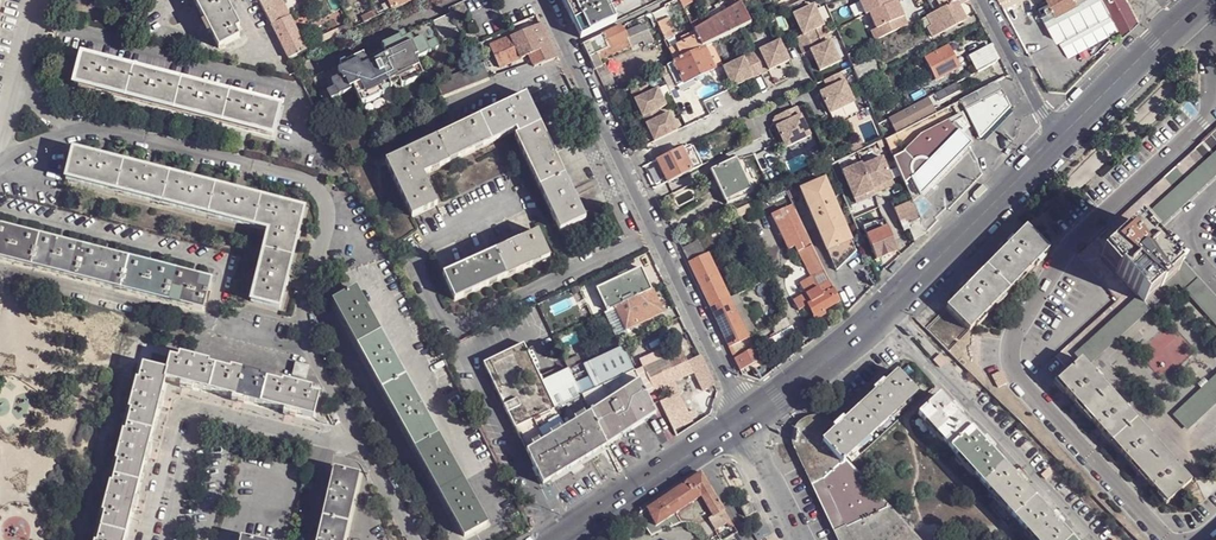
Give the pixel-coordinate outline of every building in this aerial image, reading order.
[(205,21),(210,32),(219,48),(239,37),(235,30),(240,27),(226,0),(221,2),(220,0),(194,0),(205,21)] [(271,26),(290,17),(281,0),(258,0),(271,26)] [(562,0),(566,8),(569,6),(576,23),(609,7),(606,0),(563,0),(562,0)] [(866,16),(870,14),(877,29),(871,32),(875,41),(908,25),(897,2),(893,4),(892,0),(860,0),(866,16)] [(940,11),(921,21),(926,30),(928,29),(933,39),(966,21),(960,9),(971,3),(969,0),(961,0),(940,11)] [(940,11),(961,0),(935,0),(940,11)] [(1052,8),(1041,14),(1054,39),(1055,41),(1066,35),(1064,32),(1095,15),(1087,0),(1048,0),(1052,8)] [(1123,37),(1138,22),(1126,0),(1104,0),(1123,37)] [(397,8),(395,2),(379,10),(381,15),(397,8)] [(691,26),(695,33),(697,37),(703,49),(704,48),(714,44),(742,30),(752,26),(742,5),(725,15),(709,24),(706,17),(691,26)] [(801,47),(821,38),(828,34),(815,6),(795,16),(804,36),(797,39),(797,40),(801,47)] [(617,22),(609,7),(576,23),(574,24),(581,39),(617,22)] [(709,24),(725,15),(721,9),(706,17),(709,24)] [(381,15),(379,10),(361,19),(363,24),(381,15)] [(411,36),(453,16),(451,11),(404,34),(406,38),(411,36)] [(423,38),(427,45),(435,40),(438,46),(462,34),(453,16),(411,36),(414,42),(423,38)] [(290,17),(271,26),(288,59),(307,51),(290,17)] [(666,18),(656,23),(664,40),(675,35),(666,18)] [(210,32),(205,21),(201,23),(207,34),(210,32)] [(630,39),(633,46),(642,41),(645,45),(653,41),(644,22),(625,31),(629,39),(630,39)] [(490,46),(500,68),(529,55),(531,61),(534,66),(556,57),(540,24),(490,46)] [(318,45),(350,30),(348,26),(315,41),(318,45)] [(583,44),(590,57),(598,53),(629,39),(625,31),(623,26),(583,44)] [(697,37),(695,33),(681,39),(683,44),(697,37)] [(332,81),(335,88),(339,96),(348,91),(347,89),(353,86),(362,104),(383,94),(379,86),(398,78),(401,85),(423,75),(414,57),(418,56),(420,57),(431,53),(430,52),(427,45),(423,38),(414,42),(411,36),(406,38),(402,40),(400,36),(382,45),(384,50),(366,59),(359,63),(358,61),(335,72),(338,78),(332,81)] [(683,44),(669,51),(674,63),(703,49),(697,37),(683,44)] [(821,38),(801,47),(804,55),(812,52),(821,72),(841,62),(832,42),(824,45),(821,38)] [(598,53),(601,60),(633,46),(630,39),(629,39),(598,53)] [(427,45),(430,52),(438,48),(438,46),(435,40),(427,45)] [(781,41),(753,54),(762,74),(790,61),(781,41)] [(960,68),(949,47),(946,49),(940,52),(925,60),(936,81),(948,74),(959,68),(960,68)] [(969,58),(977,72),(995,63),(998,61),(990,47),(969,58)] [(714,70),(704,48),(703,49),(674,63),(673,63),(684,84),(714,70)] [(856,52),(848,56),(860,83),(880,72),(873,60),(864,65),(856,52)] [(596,70),(604,66),(601,60),(598,53),(590,57),(596,70)] [(341,65),(313,78),(314,81),(335,72),(358,61),(359,63),(366,59),(363,54),(345,62),(344,60),(339,63),(341,65)] [(753,54),(725,67),(734,88),(762,74),(753,54)] [(280,107),(82,56),(74,85),(272,136),(280,107)] [(443,98),(490,78),(490,77),(484,63),(462,72),(437,82),(443,98)] [(673,63),(666,66),(676,88),(684,84),(673,63)] [(977,72),(982,82),(992,76),(995,83),(996,83),(1004,79),(995,63),(977,72)] [(948,74),(951,80),(962,75),(959,68),(948,74)] [(841,74),(825,81),(830,90),(822,94),(831,114),(855,103),(841,74)] [(948,74),(936,81),(938,86),(951,80),(948,74)] [(992,76),(982,82),(986,88),(995,83),(992,76)] [(960,102),(979,140),(1009,109),(996,83),(995,83),(986,88),(960,102)] [(631,93),(643,118),(658,110),(666,106),(658,89),(650,93),(646,86),(631,93)] [(335,88),(327,92),(331,99),(339,96),(335,88)] [(587,218),(526,95),(386,162),(411,217),(437,205),(423,175),(512,133),(561,230),(587,218)] [(887,118),(893,134),(935,117),(929,101),(887,118)] [(810,138),(796,109),(795,110),(794,110),(794,111),(793,111),(792,111),(780,116),(785,125),(777,129),(786,149),(810,138)] [(658,110),(643,118),(654,142),(678,131),(670,114),(662,117),(658,110)] [(744,119),(753,141),(761,137),(752,116),(744,119)] [(961,119),(959,116),(921,136),(903,153),(913,163),(911,168),(911,173),(913,177),(917,181),(922,182),(926,180),(930,177),(932,172),(931,167),(928,163),(928,162),(958,131),(959,132),(966,126),(963,118),(961,119)] [(920,197),(971,145),(959,132),(958,131),(928,162),(928,163),(931,167),(932,172),(930,177),(926,180),(922,182),(917,181),(913,177),(911,173),(911,168),(913,163),(903,153),(893,159),(904,185),(911,179),(920,197)] [(1081,257),(1112,292),(1125,281),(1105,258),(1139,226),(1215,155),(1215,133),(1081,257)] [(885,140),(877,143),(880,150),(888,146),(885,141),(885,140)] [(848,150),(851,156),(857,153),(866,149),(865,147),(863,143),(848,150)] [(681,149),(657,161),(668,183),(701,165),(693,148),(682,153),(681,149)] [(261,198),(73,150),(66,179),(268,230),(264,252),(251,301),(280,308),(292,259),(304,209),(261,198)] [(1157,232),(1215,178),(1215,155),(1139,226),(1157,232)] [(718,187),(727,205),(753,193),(748,181),(753,179),(749,172),(743,158),(718,170),(724,184),(718,187)] [(882,158),(863,166),(874,193),(883,190),(881,186),(892,181),(882,158)] [(862,164),(842,173),(854,199),(865,195),(866,198),(875,195),(874,193),(863,166),(862,164)] [(718,170),(712,173),(718,187),(724,184),(718,170)] [(753,193),(760,190),(751,171),(749,172),(753,179),(748,181),(753,193)] [(831,263),(857,252),(826,179),(800,191),(831,263)] [(892,181),(881,186),(883,190),(894,185),(892,181)] [(908,194),(891,201),(901,226),(906,224),(913,239),(921,236),(925,232),(919,218),(909,196),(908,194)] [(865,195),(854,199),(856,203),(866,198),(865,195)] [(803,251),(812,246),(792,206),(783,210),(803,251)] [(799,252),(803,251),(783,210),(769,217),(786,252),(794,248),(797,254),(799,252)] [(884,219),(863,228),(876,261),(897,252),(887,228),(884,219)] [(1139,226),(1105,258),(1125,281),(1129,285),(1130,285),(1142,298),(1145,301),(1179,270),(1139,226)] [(1179,284),(1215,324),(1215,297),(1157,232),(1139,226),(1179,270),(1179,284)] [(0,228),(0,259),(203,310),(210,281),(0,228)] [(988,267),(1011,291),(1050,252),(1028,228),(988,267)] [(538,231),(443,275),(455,301),(550,257),(538,231)] [(683,252),(689,264),(703,257),(697,245),(683,252)] [(824,269),(813,246),(812,246),(803,251),(799,252),(811,276),(824,269)] [(857,252),(831,263),(835,272),(857,252)] [(710,308),(729,299),(728,298),(708,255),(703,257),(689,264),(710,308)] [(1011,291),(988,267),(947,307),(971,331),(1011,291)] [(641,269),(597,290),(607,312),(652,291),(641,269)] [(823,310),(840,302),(834,289),(830,281),(824,269),(811,276),(800,281),(806,292),(793,299),(798,308),(801,307),(806,304),(810,310),(814,319),(825,314),(823,310)] [(1179,284),(1179,270),(1145,301),(1142,298),(1078,356),(1081,359),(1082,362),(1089,368),(1179,284)] [(1129,285),(1125,281),(1112,292),(1117,297),(1129,285)] [(1070,372),(1082,362),(1081,359),(1078,356),(1142,298),(1130,285),(1117,297),(1120,300),(1058,358),(1070,372)] [(357,291),(334,303),(465,536),(487,524),(461,477),(357,291)] [(607,312),(604,313),(616,339),(627,334),(625,330),(662,313),(652,291),(607,312)] [(729,299),(747,338),(756,335),(737,295),(729,299)] [(729,299),(710,308),(729,348),(747,338),(729,299)] [(806,304),(801,307),(804,313),(810,310),(806,304)] [(787,318),(771,327),(776,335),(784,331),(791,327),(787,318)] [(789,338),(795,333),(791,327),(784,331),(789,338)] [(524,344),(483,363),(527,451),(543,485),(550,480),(606,447),(604,442),(602,438),(590,414),(581,396),(568,370),(542,382),(524,344)] [(568,370),(581,396),(634,371),(621,345),(618,346),(582,364),(568,370)] [(749,350),(752,355),(759,351),(757,346),(749,350)] [(662,374),(649,379),(661,402),(675,431),(692,422),(674,382),(694,372),(703,391),(714,386),(700,357),(697,358),(687,362),(682,350),(667,357),(672,369),(662,374)] [(755,363),(756,363),(752,355),(749,350),(734,359),(740,371),(748,367),(750,370),(757,366),(755,363)] [(752,355),(756,363),(764,359),(759,351),(752,355)] [(320,396),(311,394),(312,389),(283,382),(282,386),(260,380),(261,376),(231,368),(230,373),(208,367),(210,362),(180,355),(179,359),(170,358),(166,371),(143,365),(139,381),(137,381),(129,410),(132,411),(126,432),(124,432),(116,462),(119,463),(113,484),(111,484),(103,513),(105,514),(98,539),(124,539),(126,535),(132,512),(135,499),(145,460),(148,448),(158,408),(161,396),(165,380),(181,384),(193,387),(209,391),(232,397),(245,401),(285,411),(297,414),(313,418),(320,396)] [(565,362),(568,370),(582,364),(578,356),(565,362)] [(644,367),(649,379),(662,374),(672,369),(667,357),(644,367)] [(1095,424),(1120,402),(1089,368),(1082,362),(1070,372),(1058,383),(1095,424)] [(310,367),(297,364),(294,375),(306,379),(310,367)] [(590,414),(602,438),(604,442),(654,410),(640,384),(634,371),(581,396),(590,414)] [(861,406),(880,427),(917,393),(899,372),(886,384),(883,381),(873,390),(876,393),(861,406)] [(1215,406),(1215,381),(1177,417),(1189,431),(1215,406)] [(193,387),(181,384),(179,389),(192,392),(193,387)] [(919,415),(951,450),(971,431),(960,419),(964,416),(954,406),(952,408),(939,396),(919,415)] [(245,401),(232,397),(231,402),(244,405),(245,401)] [(1115,445),(1138,422),(1120,402),(1095,424),(1115,445)] [(880,427),(861,406),(846,420),(843,417),(836,425),(838,428),(836,430),(826,439),(824,440),(843,460),(844,459),(880,427)] [(656,417),(654,410),(604,442),(606,447),(656,417)] [(297,414),(285,411),(283,415),(296,419),(297,414)] [(794,441),(805,441),(805,436),(806,433),(810,430),(814,430),(818,431),(826,439),(836,430),(833,427),(836,425),(832,420),(828,417),(821,415),(813,414),(806,417),(800,421),(796,427),(794,434),(794,441)] [(1138,422),(1115,445),(1132,464),(1157,442),(1138,422)] [(902,522),(847,463),(845,460),(844,459),(843,460),(842,462),(823,441),(824,440),(826,439),(818,431),(814,430),(810,430),(806,433),(805,436),(805,441),(852,539),(864,539),(902,522)] [(951,450),(983,484),(1003,465),(992,453),(995,450),(986,440),(983,443),(971,431),(951,450)] [(843,460),(824,440),(823,441),(842,462),(843,460)] [(805,441),(794,441),(840,539),(852,539),(805,441)] [(1132,464),(1142,475),(1166,453),(1157,442),(1132,464)] [(606,447),(550,480),(552,483),(608,450),(606,447)] [(1142,475),(1152,486),(1177,465),(1166,453),(1142,475)] [(983,484),(1014,519),(1035,500),(1023,487),(1026,484),(1017,475),(1014,477),(1003,465),(983,484)] [(1177,465),(1152,486),(1169,505),(1193,482),(1177,465)] [(335,471),(319,539),(345,539),(359,477),(335,471)] [(658,503),(666,520),(701,497),(713,518),(721,514),(724,511),(701,473),(658,503)] [(648,510),(638,516),(651,536),(681,523),(692,524),(701,527),(708,539),(720,539),(710,523),(711,521),(713,518),(701,497),(666,520),(657,526),(648,510)] [(1016,521),(1019,523),(1039,505),(1037,503),(1035,500),(1014,519),(1016,521)] [(648,510),(657,526),(666,520),(658,503),(648,510)] [(752,504),(742,509),(746,518),(756,512),(752,504)] [(1034,539),(1071,539),(1060,528),(1063,525),(1054,516),(1051,518),(1039,505),(1019,523),(1034,539)] [(724,511),(721,514),(713,518),(711,521),(710,523),(720,539),(727,539),(738,534),(734,526),(724,511)] [(912,533),(902,522),(864,539),(896,539),(912,533)] [(755,539),(760,539),(766,537),(762,527),(751,534),(755,539)]
